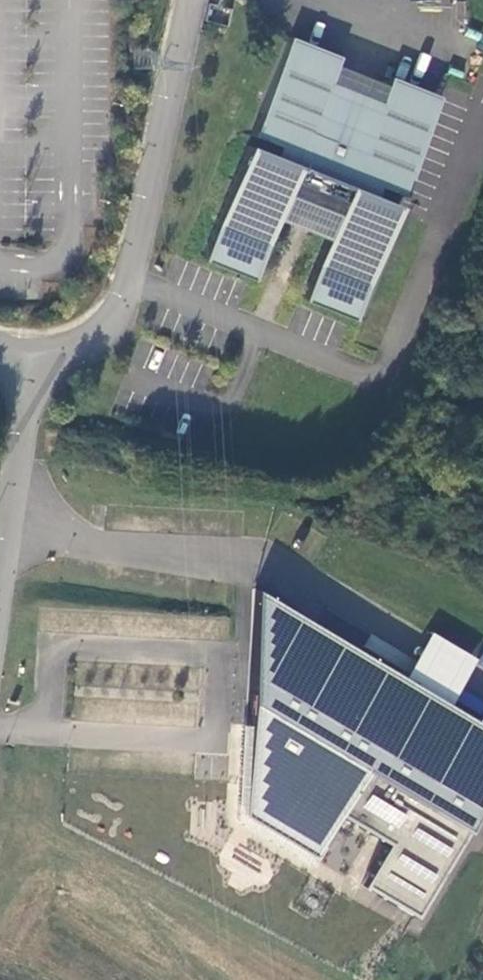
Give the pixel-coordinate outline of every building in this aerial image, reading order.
[(288,37),(249,135),(275,145),(271,154),(246,146),(204,252),(254,273),(278,208),(296,215),(291,225),(299,228),(308,231),(312,221),(329,227),(302,291),(353,312),(394,209),(396,204),(370,195),(374,185),(400,196),(437,97),(388,78),(380,99),(329,81),(338,57),(288,37)] [(253,588),(240,810),(309,855),(335,814),(386,845),(360,885),(414,917),(482,800),(482,724),(253,588)] [(458,703),(481,713),(482,708),(482,700),(463,692),(458,703)]
